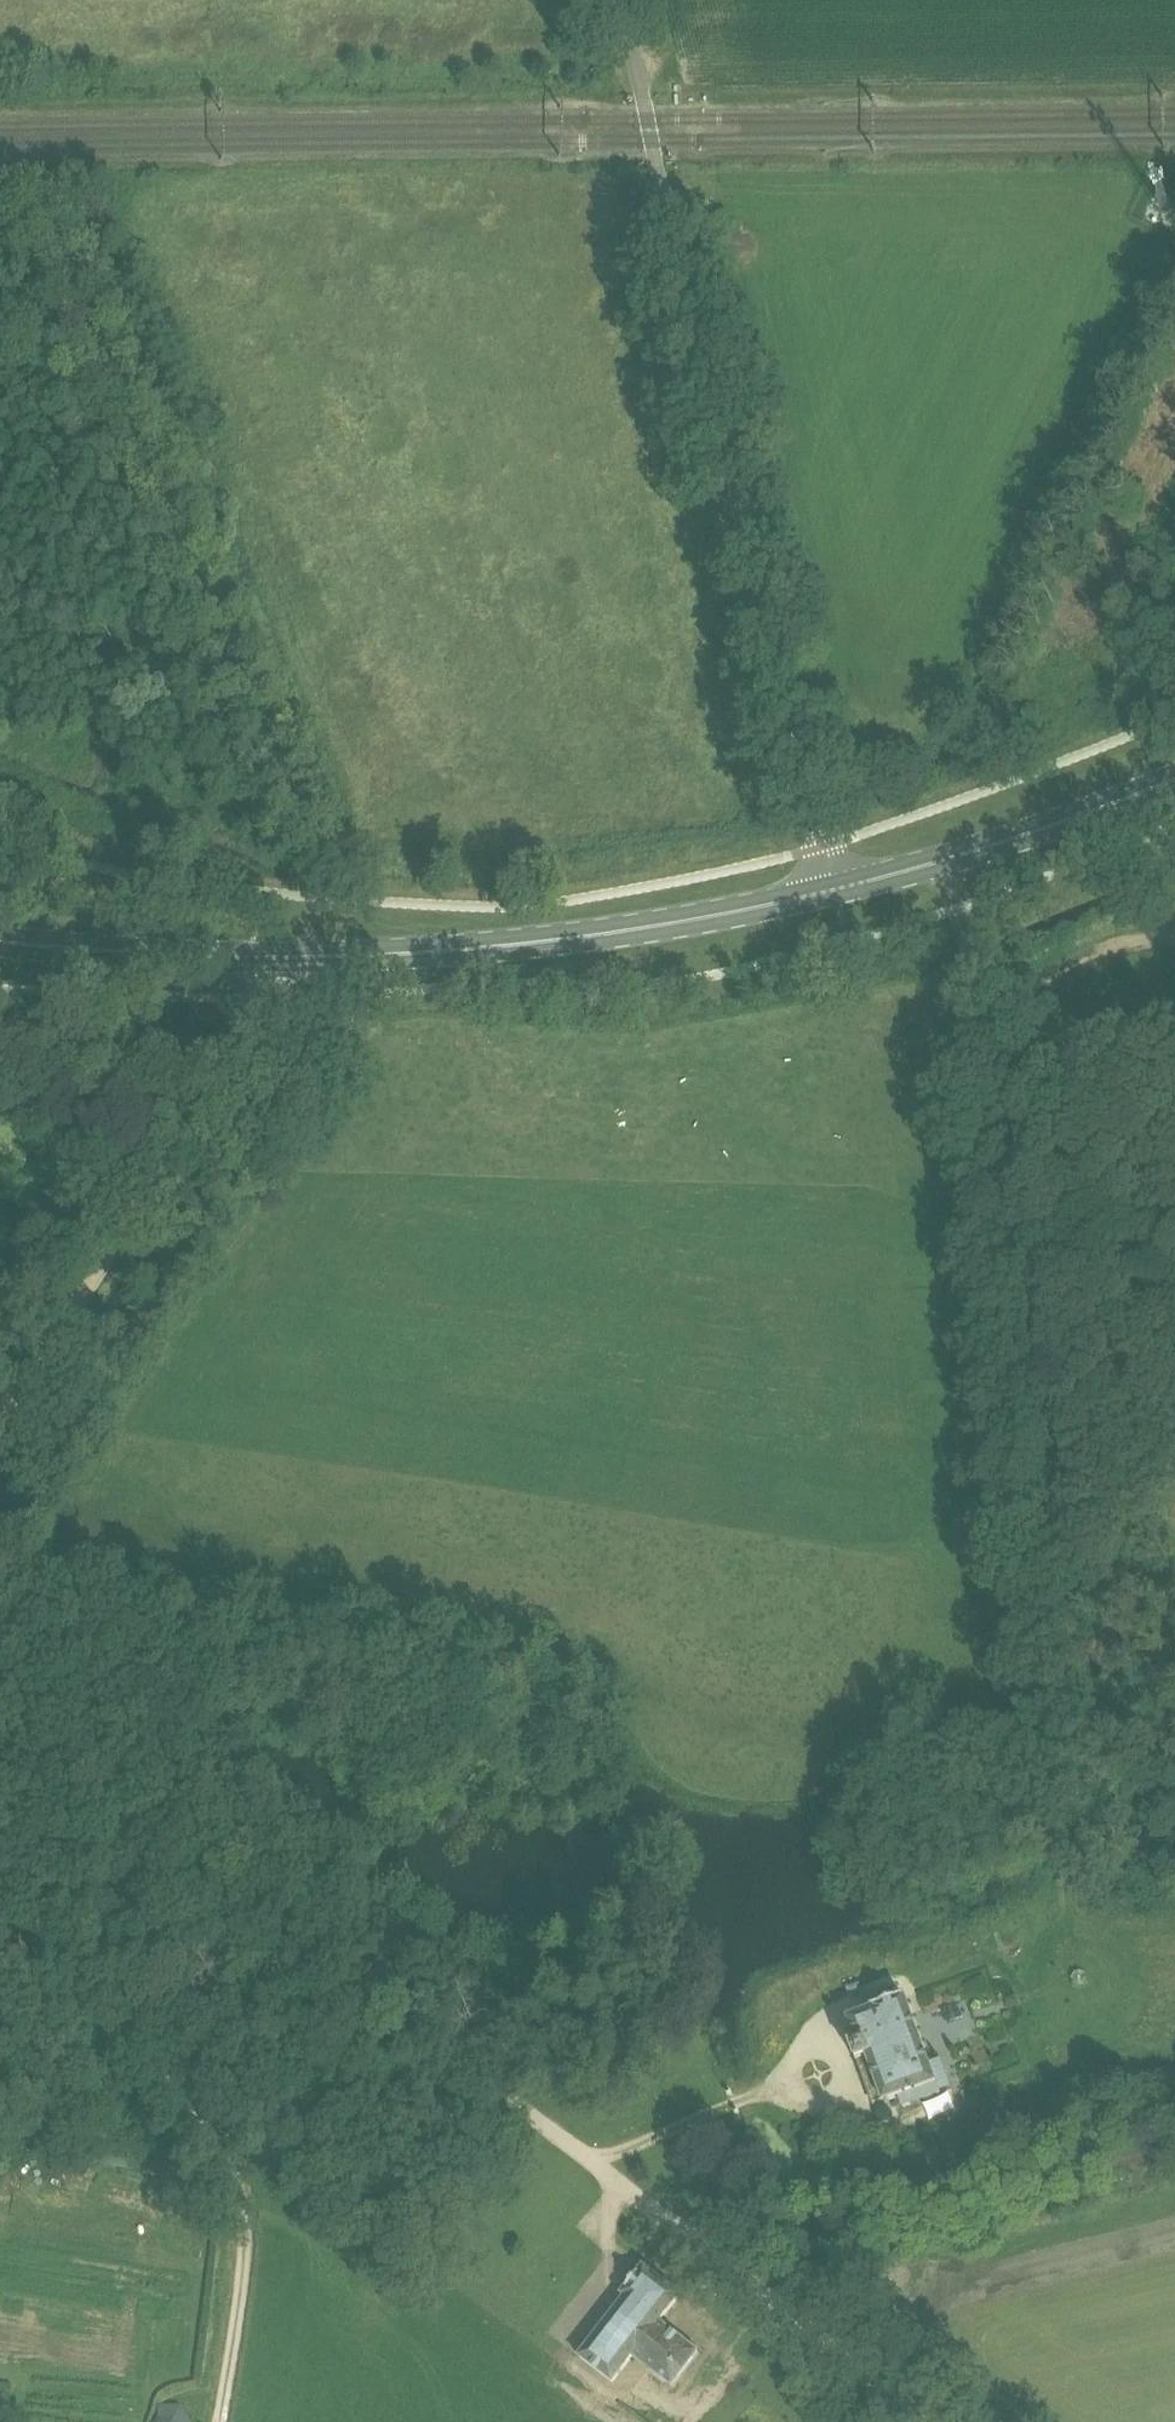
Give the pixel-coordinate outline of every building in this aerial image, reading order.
[(831,868),(834,881),(855,876),(853,864),(831,868)] [(874,2104),(899,2095),(903,2106),(939,2093),(938,2090),(949,2086),(939,2060),(929,2063),(905,1996),(873,2007),(874,2010),(849,2019),(858,2043),(851,2046),(857,2061),(859,2060),(874,2104)] [(129,2202),(130,2188),(110,2187),(109,2201),(129,2202)] [(612,2380),(633,2354),(671,2384),(697,2351),(659,2321),(679,2295),(643,2267),(622,2293),(626,2296),(580,2355),(612,2380)]
